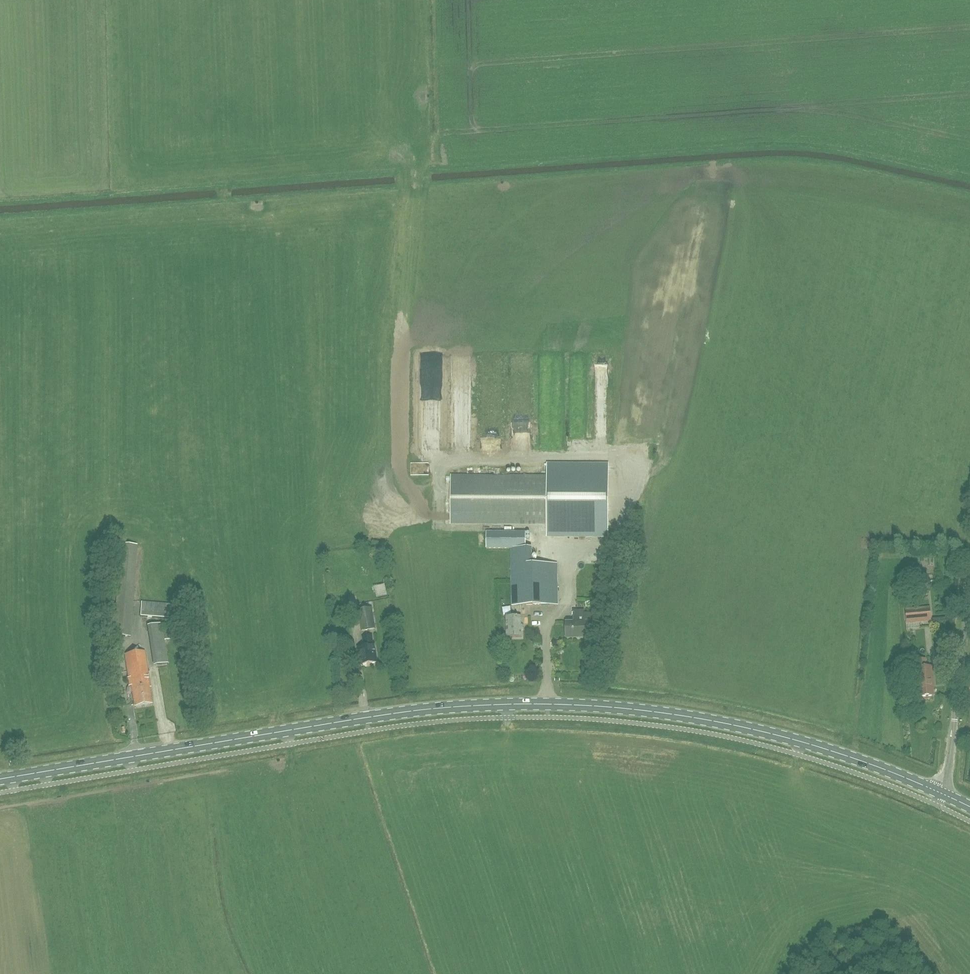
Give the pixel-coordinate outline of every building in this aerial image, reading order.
[(471,383),(471,375),(454,375),(454,383),(462,383),(471,383)] [(450,524),(545,524),(545,536),(607,536),(607,465),(545,465),(545,476),(451,476),(450,524)] [(521,606),(558,605),(557,564),(531,565),(531,548),(525,548),(525,532),(486,533),(486,549),(510,548),(512,618),(506,618),(506,638),(521,638),(521,606)] [(389,595),(386,584),(377,587),(379,597),(389,595)] [(142,602),(141,615),(178,618),(179,605),(142,602)] [(361,631),(374,629),(370,605),(357,607),(361,631)] [(929,608),(905,610),(906,622),(930,620),(929,608)] [(597,625),(597,614),(584,614),(584,610),(573,610),(573,622),(565,622),(565,638),(588,637),(588,625),(597,625)] [(165,641),(174,639),(173,631),(163,632),(162,624),(147,626),(153,666),(168,663),(165,641)] [(360,665),(376,663),(373,646),(371,636),(362,638),(364,647),(357,648),(360,665)] [(128,678),(129,686),(131,686),(135,706),(151,703),(149,687),(150,687),(144,651),(124,654),(128,678)] [(925,659),(921,659),(910,660),(912,679),(918,678),(920,697),(933,695),(932,685),(934,685),(932,666),(925,667),(925,659)]
